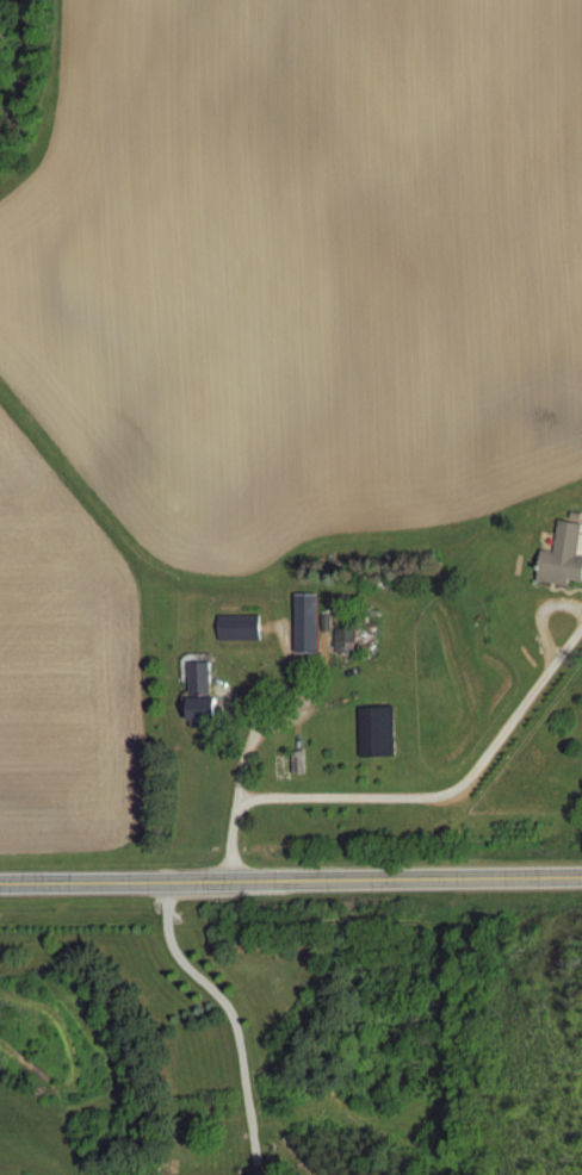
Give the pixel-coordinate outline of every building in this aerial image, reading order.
[(536,551),(533,581),(580,587),(581,564),(581,557),(574,557),(578,525),(554,522),(550,553),(536,551)] [(291,595),(291,654),(315,654),(315,595),(291,595)] [(255,615),(215,615),(215,641),(255,641),(255,615)] [(351,652),(351,631),(335,631),(335,652),(351,652)] [(205,663),(182,663),(184,724),(207,723),(205,663)] [(375,708),(356,708),(356,757),(375,757),(375,708)] [(290,752),(290,774),(303,774),(303,752),(290,752)]
